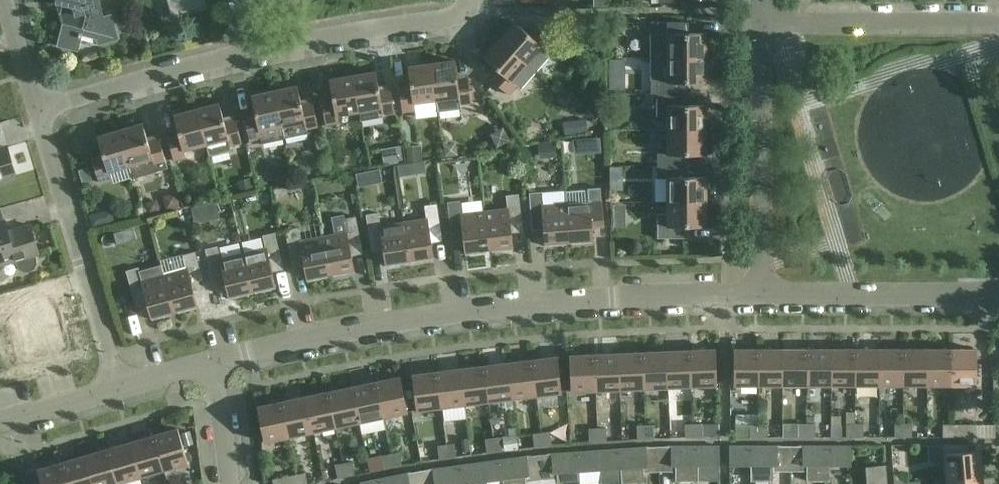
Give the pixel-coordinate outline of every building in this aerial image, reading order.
[(56,3),(62,4),(60,14),(63,25),(58,45),(77,50),(81,34),(96,38),(98,44),(117,38),(110,15),(103,17),(98,0),(56,0),(56,3)] [(175,14),(201,6),(200,0),(171,0),(175,14)] [(706,33),(688,33),(688,21),(682,21),(651,21),(651,58),(706,58),(706,33)] [(499,39),(527,64),(535,72),(551,54),(548,51),(555,42),(536,26),(529,34),(514,22),(499,39)] [(483,57),(494,67),(497,70),(490,78),(509,95),(516,86),(520,89),(535,72),(527,64),(499,39),(483,57)] [(706,58),(651,58),(651,94),(657,94),(688,94),(688,82),(706,82),(706,58)] [(461,109),(460,104),(472,103),(468,78),(457,79),(454,60),(431,63),(436,100),(437,112),(461,109)] [(414,103),(436,100),(431,63),(408,66),(410,85),(399,87),(402,112),(415,110),(414,103)] [(375,71),(352,75),(359,112),(381,108),(382,115),(394,113),(390,88),(379,90),(375,71)] [(337,116),(359,112),(352,75),(329,79),(332,98),(321,100),(325,125),(338,123),(337,116)] [(625,80),(610,80),(610,89),(625,88),(625,80)] [(274,90),(284,139),(307,134),(306,129),(318,126),(312,102),(301,104),(297,85),(274,90)] [(261,143),(284,139),(274,90),(251,95),(255,114),(244,116),(249,141),(260,139),(261,143)] [(688,105),(688,94),(657,94),(657,106),(667,106),(667,130),(706,130),(706,105),(688,105)] [(219,103),(196,109),(206,145),(209,156),(231,150),(230,146),(241,143),(235,118),(224,121),(219,103)] [(184,150),(206,145),(196,109),(173,115),(178,133),(167,136),(174,160),(186,157),(184,150)] [(159,138),(148,142),(142,123),(137,125),(135,119),(124,122),(126,128),(120,130),(130,165),(134,178),(135,178),(135,177),(166,167),(166,169),(168,168),(159,138)] [(586,119),(579,120),(581,133),(588,132),(586,119)] [(109,172),(130,165),(120,130),(97,136),(103,155),(92,158),(99,182),(111,179),(109,172)] [(657,153),(657,166),(688,166),(688,154),(706,155),(706,130),(667,130),(667,153),(657,153)] [(407,161),(422,160),(421,146),(406,147),(407,161)] [(16,176),(7,147),(0,149),(0,180),(16,176)] [(400,176),(413,174),(416,171),(414,163),(399,166),(400,176)] [(667,178),(667,202),(706,202),(706,177),(688,177),(688,166),(657,166),(657,178),(667,178)] [(87,167),(78,170),(82,183),(92,180),(87,167)] [(367,173),(358,175),(360,186),(366,184),(368,178),(367,173)] [(251,179),(239,182),(242,193),(254,190),(251,179)] [(587,188),(565,190),(566,204),(568,241),(571,241),(572,245),(593,243),(591,224),(603,223),(600,187),(587,188)] [(566,204),(543,205),(542,192),(529,193),(531,226),(543,225),(545,247),(566,245),(566,241),(568,241),(566,204)] [(507,209),(484,212),(489,249),(492,248),(492,252),(513,250),(510,228),(522,227),(518,194),(506,195),(507,209)] [(489,249),(484,212),(460,214),(459,201),(447,202),(451,235),(463,234),(465,255),(486,253),(486,249),(489,249)] [(706,226),(706,202),(667,202),(667,214),(657,214),(657,238),(666,238),(666,247),(682,247),(682,238),(689,238),(689,226),(706,226)] [(430,238),(442,236),(437,204),(424,206),(426,219),(403,223),(409,260),(412,259),(412,263),(433,259),(430,238)] [(406,260),(409,260),(403,223),(380,226),(378,213),(366,215),(371,247),(383,245),(386,267),(407,264),(406,260)] [(334,234),(323,237),(330,274),(333,273),(334,277),(354,272),(350,251),(362,249),(356,216),(344,219),(343,215),(331,217),(334,234)] [(8,231),(5,220),(0,221),(0,266),(16,261),(17,264),(19,269),(24,271),(29,271),(33,268),(36,264),(36,259),(35,255),(39,254),(30,225),(8,231)] [(327,274),(330,274),(323,237),(299,241),(299,237),(300,237),(298,228),(285,230),(292,263),(303,260),(307,282),(328,278),(327,274)] [(266,249),(243,254),(252,290),(254,290),(255,293),(276,288),(271,267),(282,265),(275,233),(263,235),(266,249)] [(252,290),(243,254),(221,259),(217,246),(205,249),(213,281),(224,278),(229,299),(250,295),(249,291),(252,290)] [(186,268),(164,274),(174,311),(177,310),(178,313),(198,308),(192,287),(204,284),(195,252),(183,255),(186,268)] [(171,311),(174,311),(164,274),(161,265),(140,271),(139,267),(126,271),(135,303),(146,299),(152,320),(172,315),(171,311)] [(126,303),(125,296),(115,299),(117,305),(126,303)] [(24,326),(28,352),(60,347),(52,298),(4,306),(7,329),(24,326)] [(715,349),(690,350),(691,386),(717,385),(715,349)] [(733,385),(758,385),(758,349),(733,349),(733,385)] [(758,385),(782,385),(782,349),(758,349),(758,385)] [(782,385),(806,385),(806,349),(782,349),(782,385)] [(806,385),(831,385),(831,349),(806,349),(806,385)] [(855,385),(855,349),(831,349),(831,385),(855,385)] [(855,385),(879,385),(879,349),(855,349),(855,385)] [(879,385),(903,385),(903,349),(879,349),(879,385)] [(927,385),(927,349),(903,349),(903,385),(927,385)] [(927,385),(951,385),(951,349),(927,349),(927,385)] [(976,349),(951,349),(951,385),(976,385),(976,349)] [(691,386),(690,350),(666,351),(668,387),(691,386)] [(666,351),(642,352),(644,388),(668,387),(666,351)] [(644,388),(642,352),(618,353),(620,389),(644,388)] [(618,353),(594,354),(596,390),(620,389),(618,353)] [(596,390),(594,354),(569,356),(571,392),(596,390)] [(557,357),(532,360),(536,395),(561,392),(557,357)] [(536,395),(532,360),(508,363),(513,398),(536,395)] [(508,363),(484,366),(489,401),(513,398),(508,363)] [(489,401),(484,366),(461,369),(465,404),(489,401)] [(461,369),(437,372),(441,407),(465,404),(461,369)] [(441,407),(437,372),(412,375),(416,411),(441,407)] [(375,382),(383,417),(407,412),(400,377),(375,382)] [(375,382),(352,387),(359,422),(383,417),(375,382)] [(336,427),(359,422),(352,387),(328,392),(336,427)] [(328,392),(305,397),(312,432),(336,427),(328,392)] [(305,397),(281,402),(289,437),(312,432),(305,397)] [(289,437),(281,402),(257,407),(264,442),(289,437)] [(693,425),(694,437),(702,437),(702,424),(693,425)] [(758,437),(758,424),(750,424),(750,437),(758,437)] [(767,424),(758,424),(758,437),(767,437),(767,424)] [(806,437),(806,424),(798,424),(798,437),(806,437)] [(815,424),(806,424),(806,437),(815,437),(815,424)] [(855,437),(855,424),(846,424),(846,437),(855,437)] [(863,424),(855,424),(855,437),(863,437),(863,424)] [(894,437),(903,437),(903,424),(894,424),(894,437)] [(903,424),(903,437),(912,437),(912,424),(903,424)] [(943,424),(942,437),(951,437),(951,424),(943,424)] [(976,424),(951,424),(951,437),(976,437),(976,424)] [(685,438),(694,437),(693,425),(685,425),(685,438)] [(637,439),(646,439),(645,426),(637,426),(637,439)] [(654,426),(645,426),(646,439),(654,438),(654,426)] [(841,427),(830,427),(830,438),(841,438),(841,427)] [(178,428),(154,435),(164,470),(188,463),(178,428)] [(606,428),(597,429),(598,441),(606,441),(606,428)] [(589,442),(598,441),(597,429),(589,429),(589,442)] [(185,445),(193,443),(189,431),(181,433),(185,445)] [(550,432),(541,433),(543,446),(551,445),(550,432)] [(534,447),(543,446),(541,433),(533,434),(534,447)] [(164,470),(154,435),(130,442),(141,477),(164,470)] [(502,438),(494,439),(495,451),(504,450),(502,438)] [(468,439),(458,440),(460,453),(470,451),(468,439)] [(495,451),(494,439),(485,440),(487,453),(495,451)] [(130,442),(107,449),(118,483),(141,477),(130,442)] [(455,444),(446,445),(448,458),(456,457),(455,444)] [(439,459),(448,458),(446,445),(437,446),(439,459)] [(967,452),(967,445),(943,445),(944,454),(967,452)] [(719,466),(719,446),(658,447),(659,472),(675,472),(675,481),(698,481),(698,466),(719,466)] [(790,472),(790,446),(729,446),(729,466),(751,466),(751,481),(773,481),(773,472),(790,472)] [(851,446),(790,446),(790,472),(806,472),(806,481),(829,481),(829,466),(851,465),(851,446)] [(659,472),(658,447),(599,451),(600,470),(620,469),(622,483),(624,483),(644,483),(644,473),(659,472)] [(93,483),(115,483),(118,483),(107,449),(84,456),(93,483)] [(600,470),(599,451),(539,455),(541,480),(557,479),(557,483),(580,483),(579,471),(600,470)] [(944,454),(946,479),(982,476),(980,451),(967,452),(944,454)] [(399,453),(391,455),(393,467),(402,465),(399,453)] [(385,469),(393,467),(391,455),(382,456),(385,469)] [(541,480),(539,455),(479,463),(482,482),(502,479),(503,483),(526,483),(526,482),(541,480)] [(61,462),(68,483),(93,483),(84,456),(61,462)] [(352,461),(343,463),(346,476),(354,475),(352,461)] [(41,483),(68,483),(61,462),(37,470),(41,483)] [(338,478),(346,476),(343,463),(335,465),(338,478)] [(482,482),(479,463),(420,471),(422,483),(467,483),(482,482)] [(885,465),(866,467),(867,483),(886,483),(885,465)] [(420,471),(360,483),(361,483),(422,483),(420,471)] [(297,474),(299,483),(307,483),(305,473),(297,474)] [(893,474),(894,483),(907,482),(906,473),(893,474)] [(297,474),(272,479),(273,483),(299,483),(297,474)] [(946,483),(982,483),(982,476),(946,479),(946,483)]
